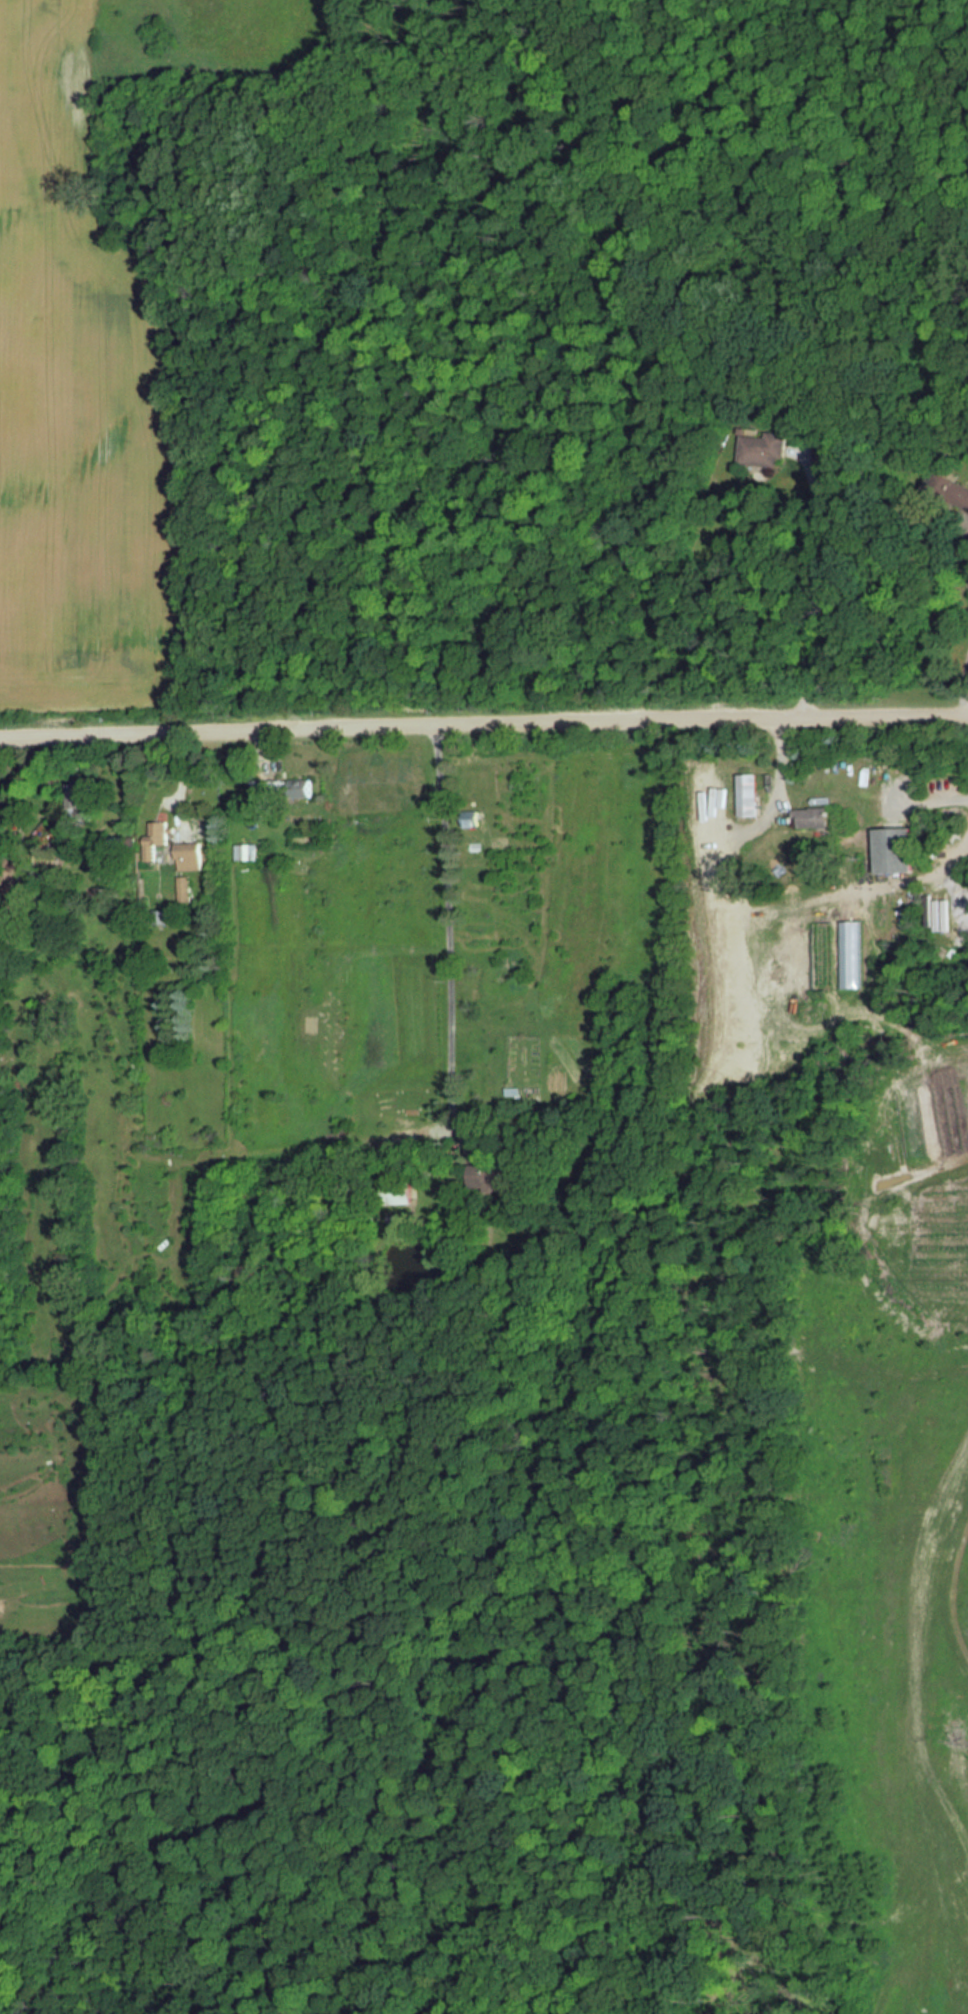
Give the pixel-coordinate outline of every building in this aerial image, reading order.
[(757,774),(738,774),(738,816),(757,816),(757,774)] [(72,778),(72,821),(95,821),(95,778),(72,778)] [(314,780),(251,779),(251,797),(314,798),(314,780)] [(795,808),(795,827),(830,827),(830,808),(795,808)] [(151,836),(145,836),(145,861),(156,861),(156,845),(169,845),(168,822),(151,822),(151,836)] [(915,871),(913,826),(876,827),(877,873),(915,871)] [(203,871),(203,843),(177,843),(177,872),(203,871)] [(508,1164),(467,1164),(467,1188),(508,1188),(508,1164)]
